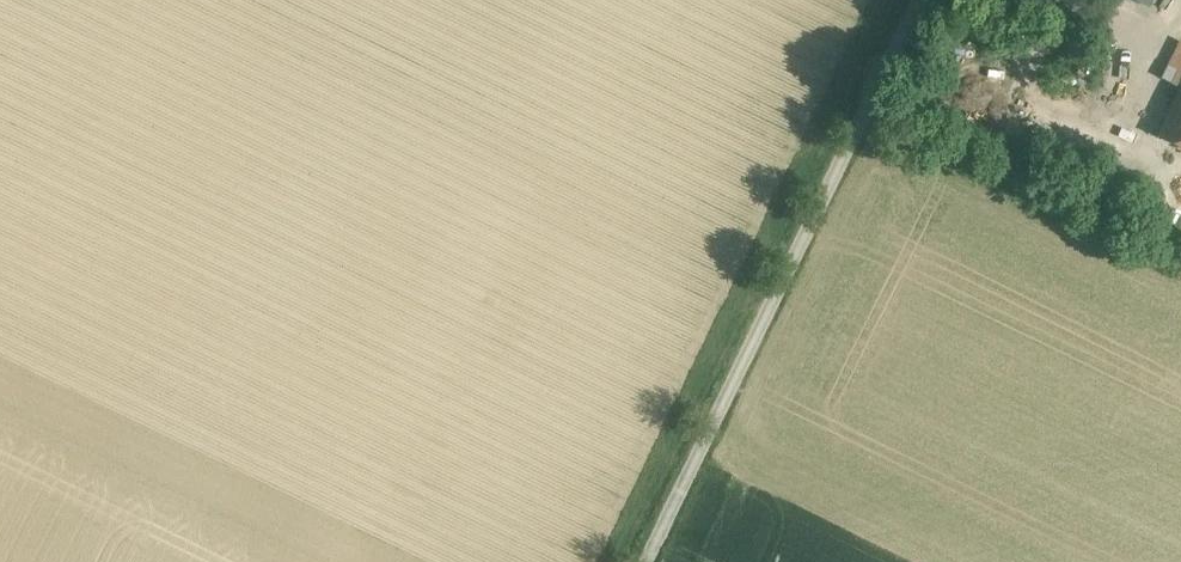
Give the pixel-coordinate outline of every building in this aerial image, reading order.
[(949,70),(970,81),(984,52),(963,42),(949,70)] [(1165,77),(1180,85),(1180,44),(1165,77)] [(1158,134),(1180,146),(1180,88),(1158,134)]
